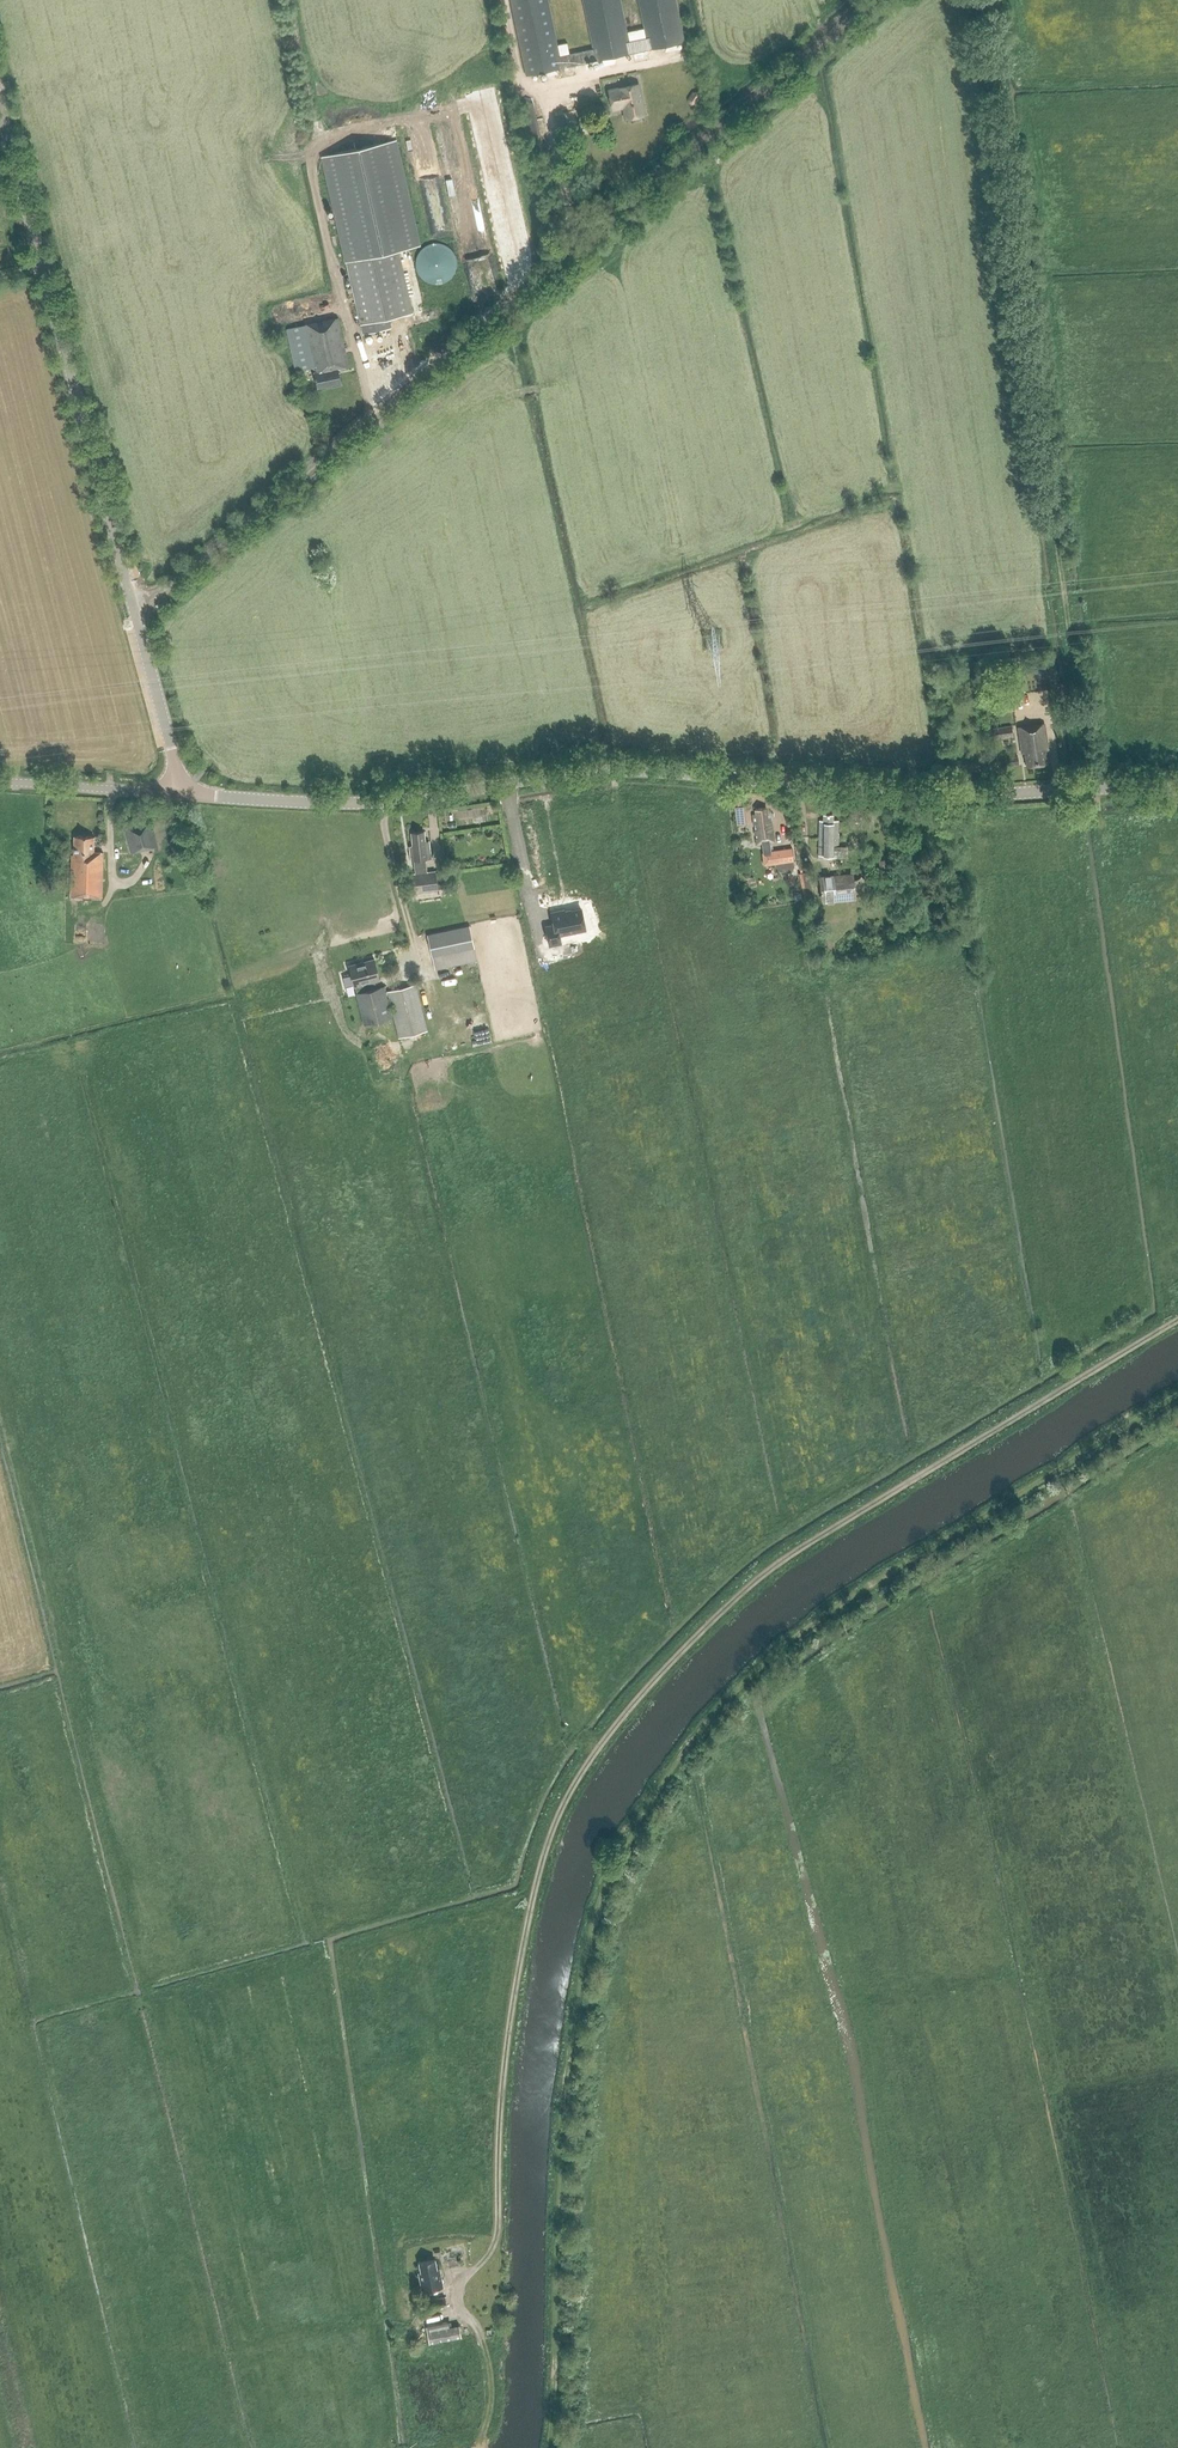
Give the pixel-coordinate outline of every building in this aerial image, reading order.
[(526,76),(685,43),(676,0),(638,0),(644,29),(628,33),(621,0),(582,0),(593,49),(570,54),(567,43),(558,45),(548,0),(510,0),(526,76)] [(638,85),(609,91),(613,110),(623,107),(626,119),(644,115),(638,85)] [(696,105),(702,97),(693,91),(687,100),(688,104),(691,106),(696,105)] [(529,151),(543,147),(533,102),(518,106),(529,151)] [(346,263),(360,325),(413,313),(399,251),(421,246),(397,140),(320,157),(345,263),(346,263)] [(456,270),(457,264),(456,258),(453,252),(448,247),(443,244),(436,243),(430,244),(424,247),(420,252),(417,258),(416,264),(417,270),(420,276),(424,281),(430,284),(436,285),(443,284),(448,281),(453,276),(456,270)] [(287,329),(296,371),(314,368),(318,388),(340,384),(337,369),(348,367),(344,347),(338,318),(305,325),(306,326),(287,329)] [(1011,688),(992,691),(995,713),(1014,710),(1011,688)] [(1045,750),(1048,750),(1045,724),(1018,728),(1021,753),(1025,753),(1027,766),(1047,764),(1045,750)] [(1012,725),(992,728),(994,739),(1013,737),(1012,725)] [(1008,757),(1009,766),(1019,765),(1017,756),(1008,757)] [(764,866),(774,864),(776,864),(779,871),(790,872),(793,868),(794,865),(793,860),(795,860),(793,848),(773,851),(771,851),(769,842),(774,841),(771,820),(773,820),(772,814),(767,815),(766,808),(755,809),(756,814),(753,815),(757,844),(762,843),(763,852),(762,852),(764,866)] [(838,855),(838,822),(838,821),(832,821),(832,815),(823,815),(823,820),(819,820),(819,855),(838,855)] [(150,819),(123,826),(130,852),(157,845),(150,819)] [(411,860),(413,860),(415,873),(408,874),(410,893),(438,889),(436,871),(427,872),(425,858),(427,858),(430,858),(429,842),(425,843),(424,832),(411,833),(413,847),(410,847),(411,860)] [(102,897),(103,852),(93,852),(94,837),(75,836),(74,855),(72,855),(70,896),(102,897)] [(199,849),(207,847),(205,840),(198,843),(199,849)] [(890,858),(882,859),(883,868),(892,866),(890,858)] [(832,874),(819,876),(822,903),(855,900),(854,890),(859,889),(858,880),(854,880),(853,872),(840,874),(839,870),(832,871),(832,874)] [(582,924),(577,904),(561,908),(560,905),(548,908),(550,920),(542,922),(546,941),(557,938),(555,930),(582,924)] [(469,925),(427,934),(434,969),(476,960),(469,925)] [(399,1037),(427,1031),(416,985),(386,992),(385,987),(376,989),(374,981),(380,980),(375,959),(349,966),(354,986),(355,986),(357,994),(356,994),(364,1025),(393,1018),(399,1037)] [(428,2292),(447,2286),(439,2257),(420,2262),(428,2292)] [(465,2335),(462,2324),(454,2326),(453,2320),(429,2326),(434,2343),(465,2335)]
